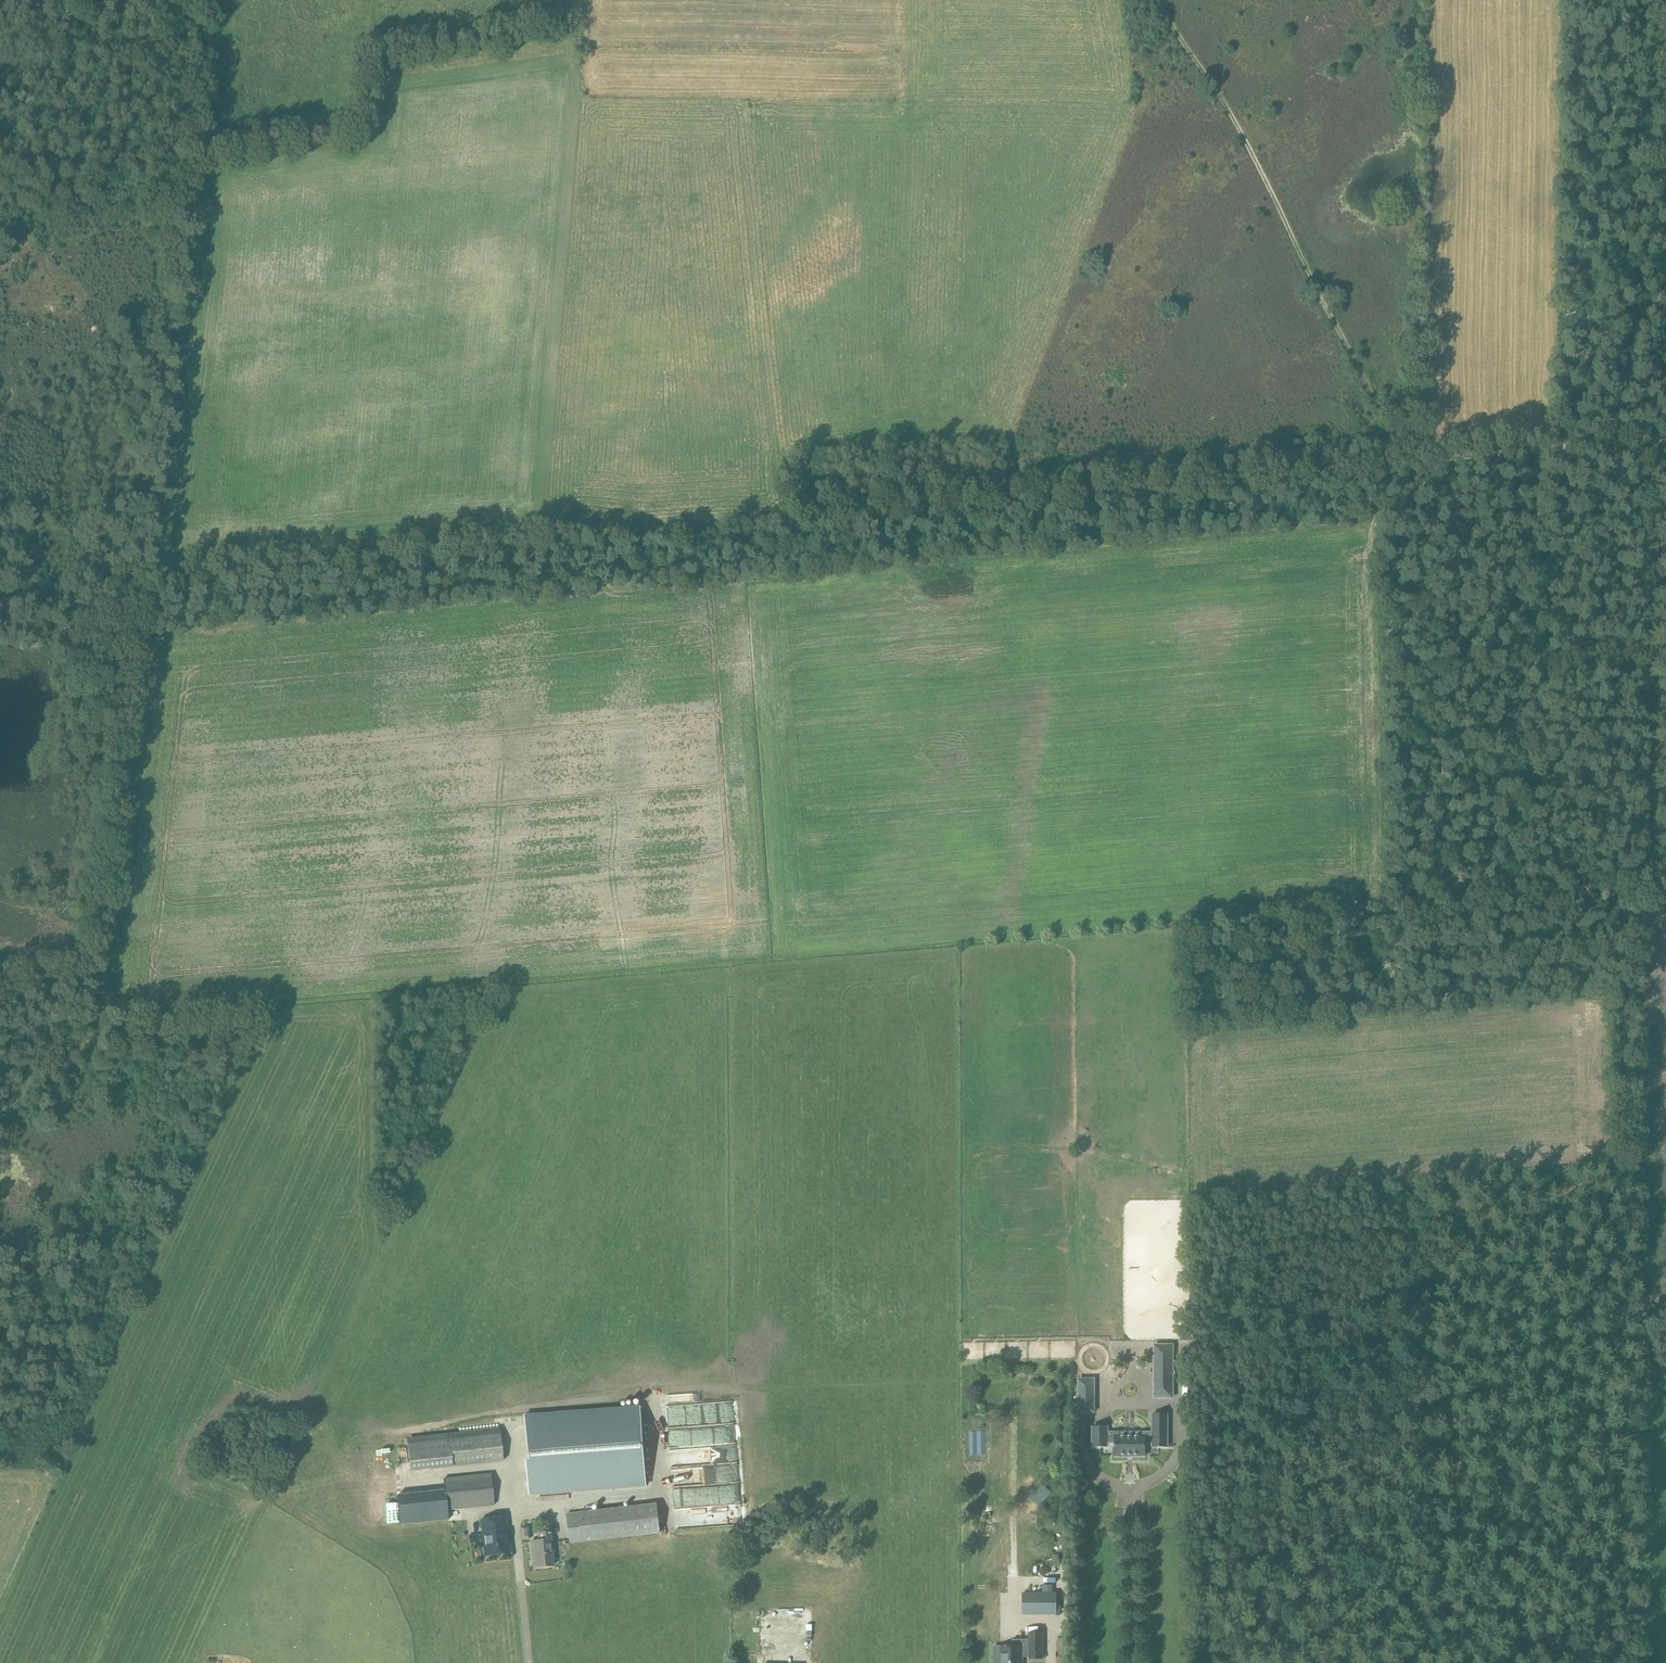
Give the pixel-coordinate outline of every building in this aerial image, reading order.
[(1172,1397),(1172,1345),(1154,1345),(1154,1397),(1172,1397)] [(1093,1412),(1093,1386),(1079,1386),(1079,1412),(1093,1412)] [(1120,1398),(1128,1402),(1133,1393),(1125,1389),(1120,1398)] [(524,1412),(531,1493),(647,1484),(641,1404),(524,1412)] [(1167,1446),(1167,1415),(1152,1415),(1152,1437),(1144,1437),(1145,1436),(1134,1436),(1134,1432),(1125,1432),(1125,1436),(1115,1436),(1115,1437),(1107,1437),(1107,1427),(1092,1427),(1092,1446),(1107,1446),(1107,1444),(1115,1444),(1115,1455),(1145,1455),(1144,1444),(1152,1444),(1152,1446),(1167,1446)] [(700,1425),(700,1427),(713,1427),(713,1416),(694,1416),(695,1425),(700,1425)] [(502,1463),(499,1436),(407,1447),(410,1474),(502,1463)] [(979,1445),(979,1500),(1006,1499),(1006,1445),(979,1445)] [(688,1472),(719,1471),(719,1454),(668,1455),(669,1479),(688,1479),(688,1472)] [(491,1473),(443,1478),(444,1489),(447,1510),(494,1505),(491,1473)] [(444,1489),(397,1494),(400,1525),(448,1520),(447,1510),(444,1489)] [(573,1540),(661,1530),(658,1502),(570,1512),(573,1540)] [(485,1556),(510,1553),(506,1517),(481,1519),(485,1556)] [(529,1526),(520,1527),(521,1540),(530,1539),(529,1526)] [(553,1565),(550,1532),(538,1533),(539,1541),(531,1541),(532,1551),(534,1551),(536,1567),(553,1565)] [(1056,1593),(1023,1593),(1023,1615),(1056,1615),(1056,1593)] [(1021,1657),(1027,1657),(1027,1659),(1041,1659),(1041,1635),(1027,1635),(1027,1641),(1011,1641),(1011,1646),(999,1646),(999,1647),(999,1662),(1021,1662),(1021,1657)]
